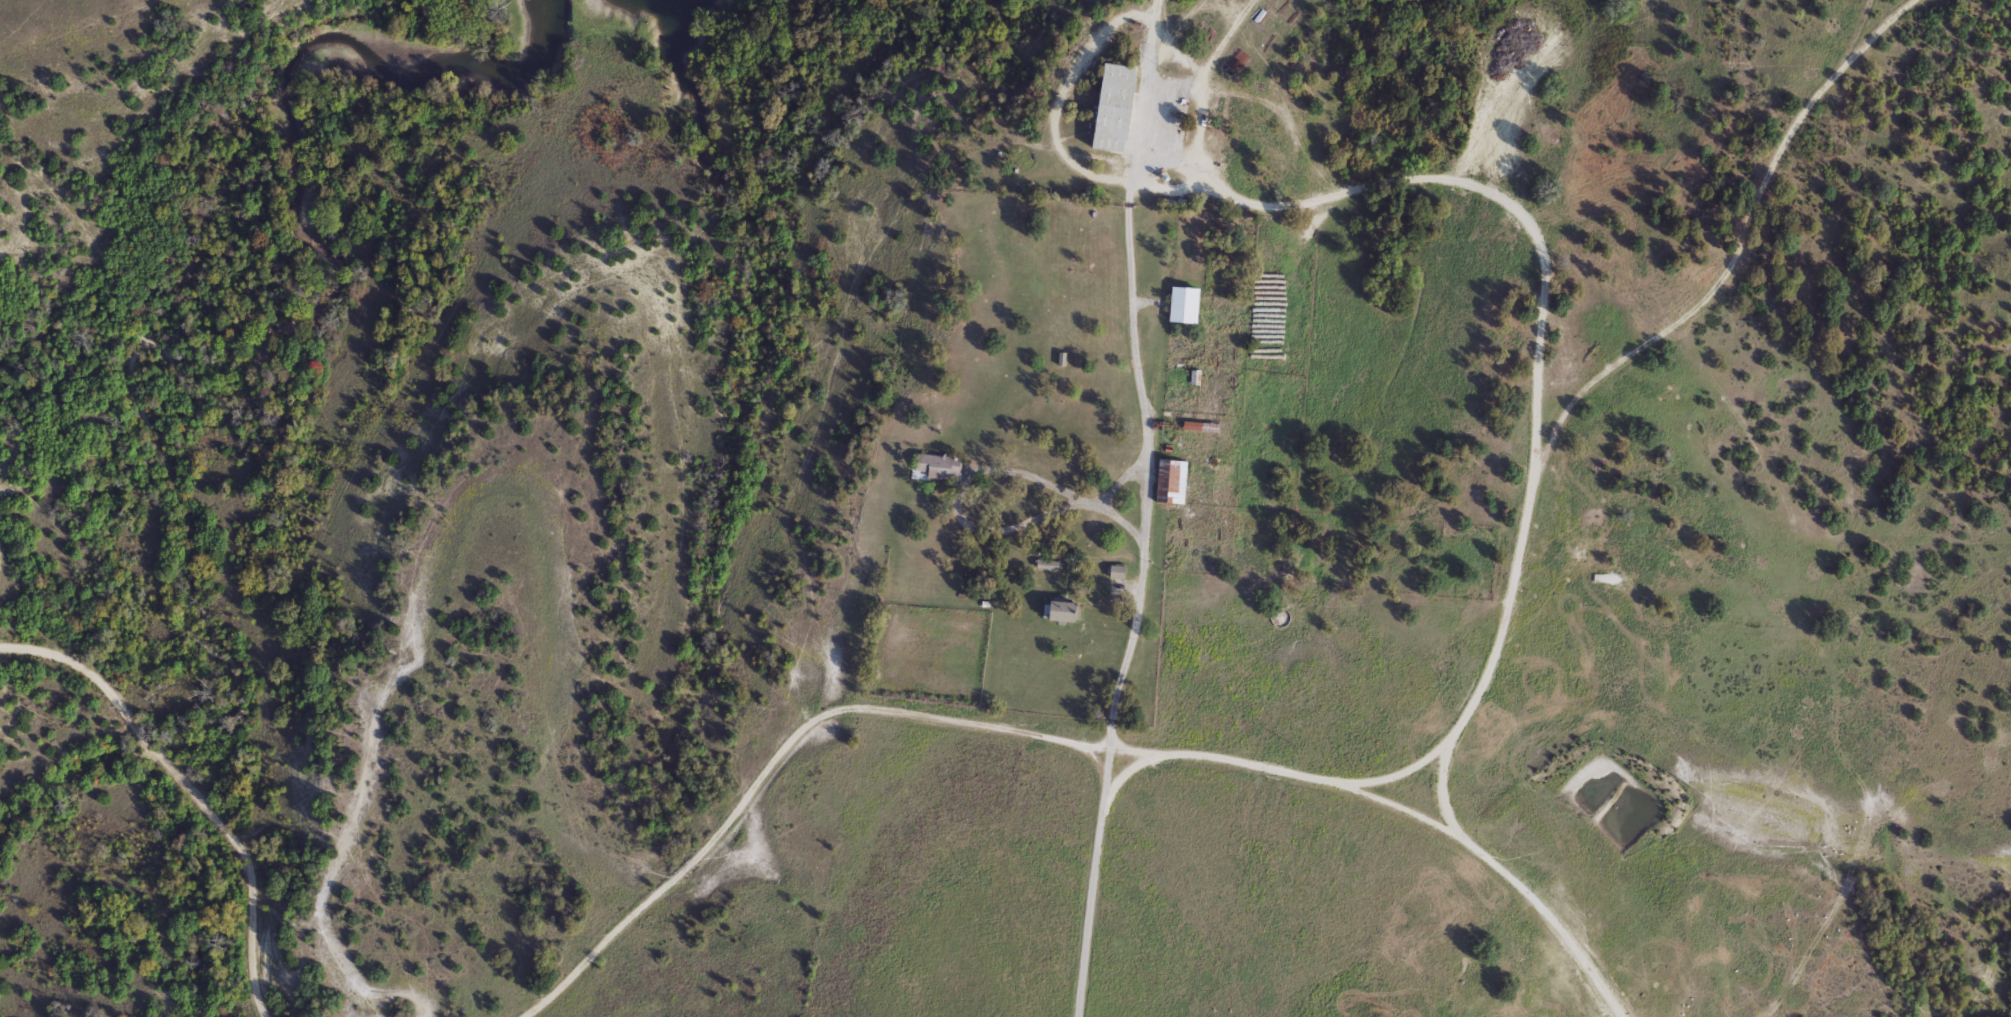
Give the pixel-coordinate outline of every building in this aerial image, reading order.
[(1133,69),(1124,154),(1091,150),(1101,65),(1133,69)] [(1168,324),(1169,288),(1197,289),(1196,325),(1168,324)] [(958,459),(956,479),(914,476),(916,456),(958,459)] [(1155,504),(1157,461),(1186,463),(1184,506),(1155,504)] [(1124,569),(1122,581),(1108,579),(1110,567),(1124,569)] [(1074,605),(1073,623),(1047,623),(1047,604),(1074,605)] [(1286,611),(1288,624),(1276,625),(1274,613),(1286,611)] [(1611,789),(1606,784),(1610,780),(1616,785),(1611,789)]
